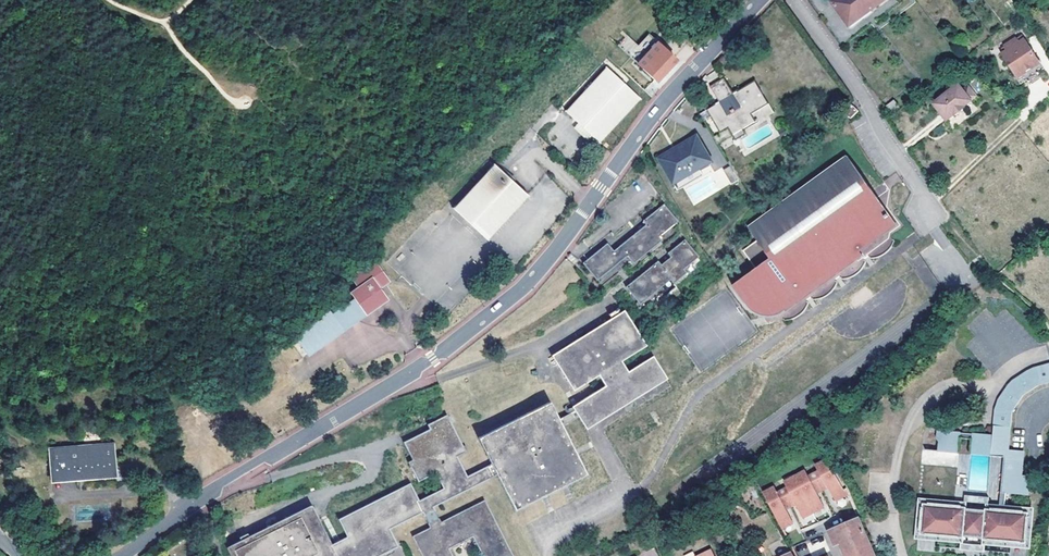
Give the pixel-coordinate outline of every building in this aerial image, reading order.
[(832,2),(849,26),(884,0),(835,0),(832,2)] [(1023,34),(1018,38),(1021,42),(1026,38),(1023,34)] [(1008,51),(1003,55),(1019,77),(1042,61),(1026,38),(1021,42),(1018,38),(1005,47),(1008,51)] [(675,58),(658,42),(637,64),(654,80),(657,77),(675,58)] [(1000,50),(1003,55),(1008,51),(1005,47),(1000,50)] [(638,96),(607,68),(567,112),(597,140),(638,96)] [(734,94),(725,81),(712,89),(720,102),(707,110),(721,133),(728,128),(733,135),(755,121),(752,114),(769,103),(755,81),(734,94)] [(958,84),(933,104),(946,121),(954,114),(955,115),(965,108),(964,107),(971,101),(958,84)] [(859,111),(850,103),(843,110),(851,119),(859,111)] [(662,162),(675,184),(699,169),(712,161),(697,137),(679,147),(681,151),(662,162)] [(896,224),(847,157),(749,227),(758,240),(743,250),(757,270),(733,287),(748,308),(750,311),(756,315),(759,316),(763,317),(770,318),(774,317),(778,315),(781,314),(784,311),(862,255),(859,251),(896,224)] [(526,194),(495,164),(454,208),(486,238),(526,194)] [(731,184),(738,180),(730,166),(723,170),(731,184)] [(699,169),(675,184),(679,190),(704,175),(699,169)] [(607,243),(583,263),(596,279),(627,254),(632,261),(660,239),(658,236),(677,220),(663,204),(643,221),(646,224),(613,251),(607,243)] [(697,256),(684,240),(668,253),(671,257),(661,265),(657,261),(626,286),(639,303),(669,278),(672,282),(685,272),(682,268),(697,256)] [(373,268),(377,264),(374,259),(369,263),(373,268)] [(295,335),(308,353),(385,299),(377,286),(382,282),(373,268),(369,263),(352,274),(360,286),(350,292),(355,299),(332,315),(329,312),(295,335)] [(382,271),(377,264),(373,268),(382,282),(383,281),(383,277),(379,272),(382,271)] [(332,544),(312,505),(227,548),(231,555),(377,555),(397,546),(389,528),(423,511),(431,527),(413,536),(423,555),(452,555),(447,547),(473,535),(484,555),(512,555),(484,500),(441,522),(433,506),(497,474),(514,509),(585,473),(562,427),(579,417),(586,427),(666,378),(652,356),(627,372),(620,360),(644,345),(624,311),(552,355),(573,390),(598,374),(605,385),(572,406),(575,410),(559,419),(550,402),(478,438),(491,464),(466,476),(456,456),(465,452),(446,415),(428,424),(430,429),(404,442),(413,460),(408,462),(418,480),(435,471),(443,488),(419,501),(410,483),(339,519),(347,536),(332,544)] [(945,452),(962,453),(964,437),(976,438),(974,455),(1005,459),(1000,507),(986,506),(986,511),(967,510),(968,505),(921,502),(919,538),(965,541),(965,536),(985,537),(984,542),(1030,545),(1032,509),(1005,507),(1006,492),(1028,495),(1029,477),(1021,476),(1022,453),(1009,452),(1012,412),(1023,394),(1037,385),(1048,382),(1048,363),(1033,366),(1027,369),(1012,379),(1008,384),(998,399),(995,410),(993,434),(939,429),(938,438),(942,442),(946,442),(945,452)] [(118,478),(114,442),(49,447),(52,483),(118,478)] [(773,485),(763,490),(782,528),(792,523),(785,509),(787,508),(793,505),(795,504),(802,518),(823,508),(816,494),(819,492),(825,489),(827,488),(835,501),(848,494),(846,489),(844,490),(828,458),(815,465),(817,470),(807,475),(805,470),(783,480),(786,486),(776,491),(773,485)] [(833,529),(845,555),(875,555),(859,519),(833,529)]
